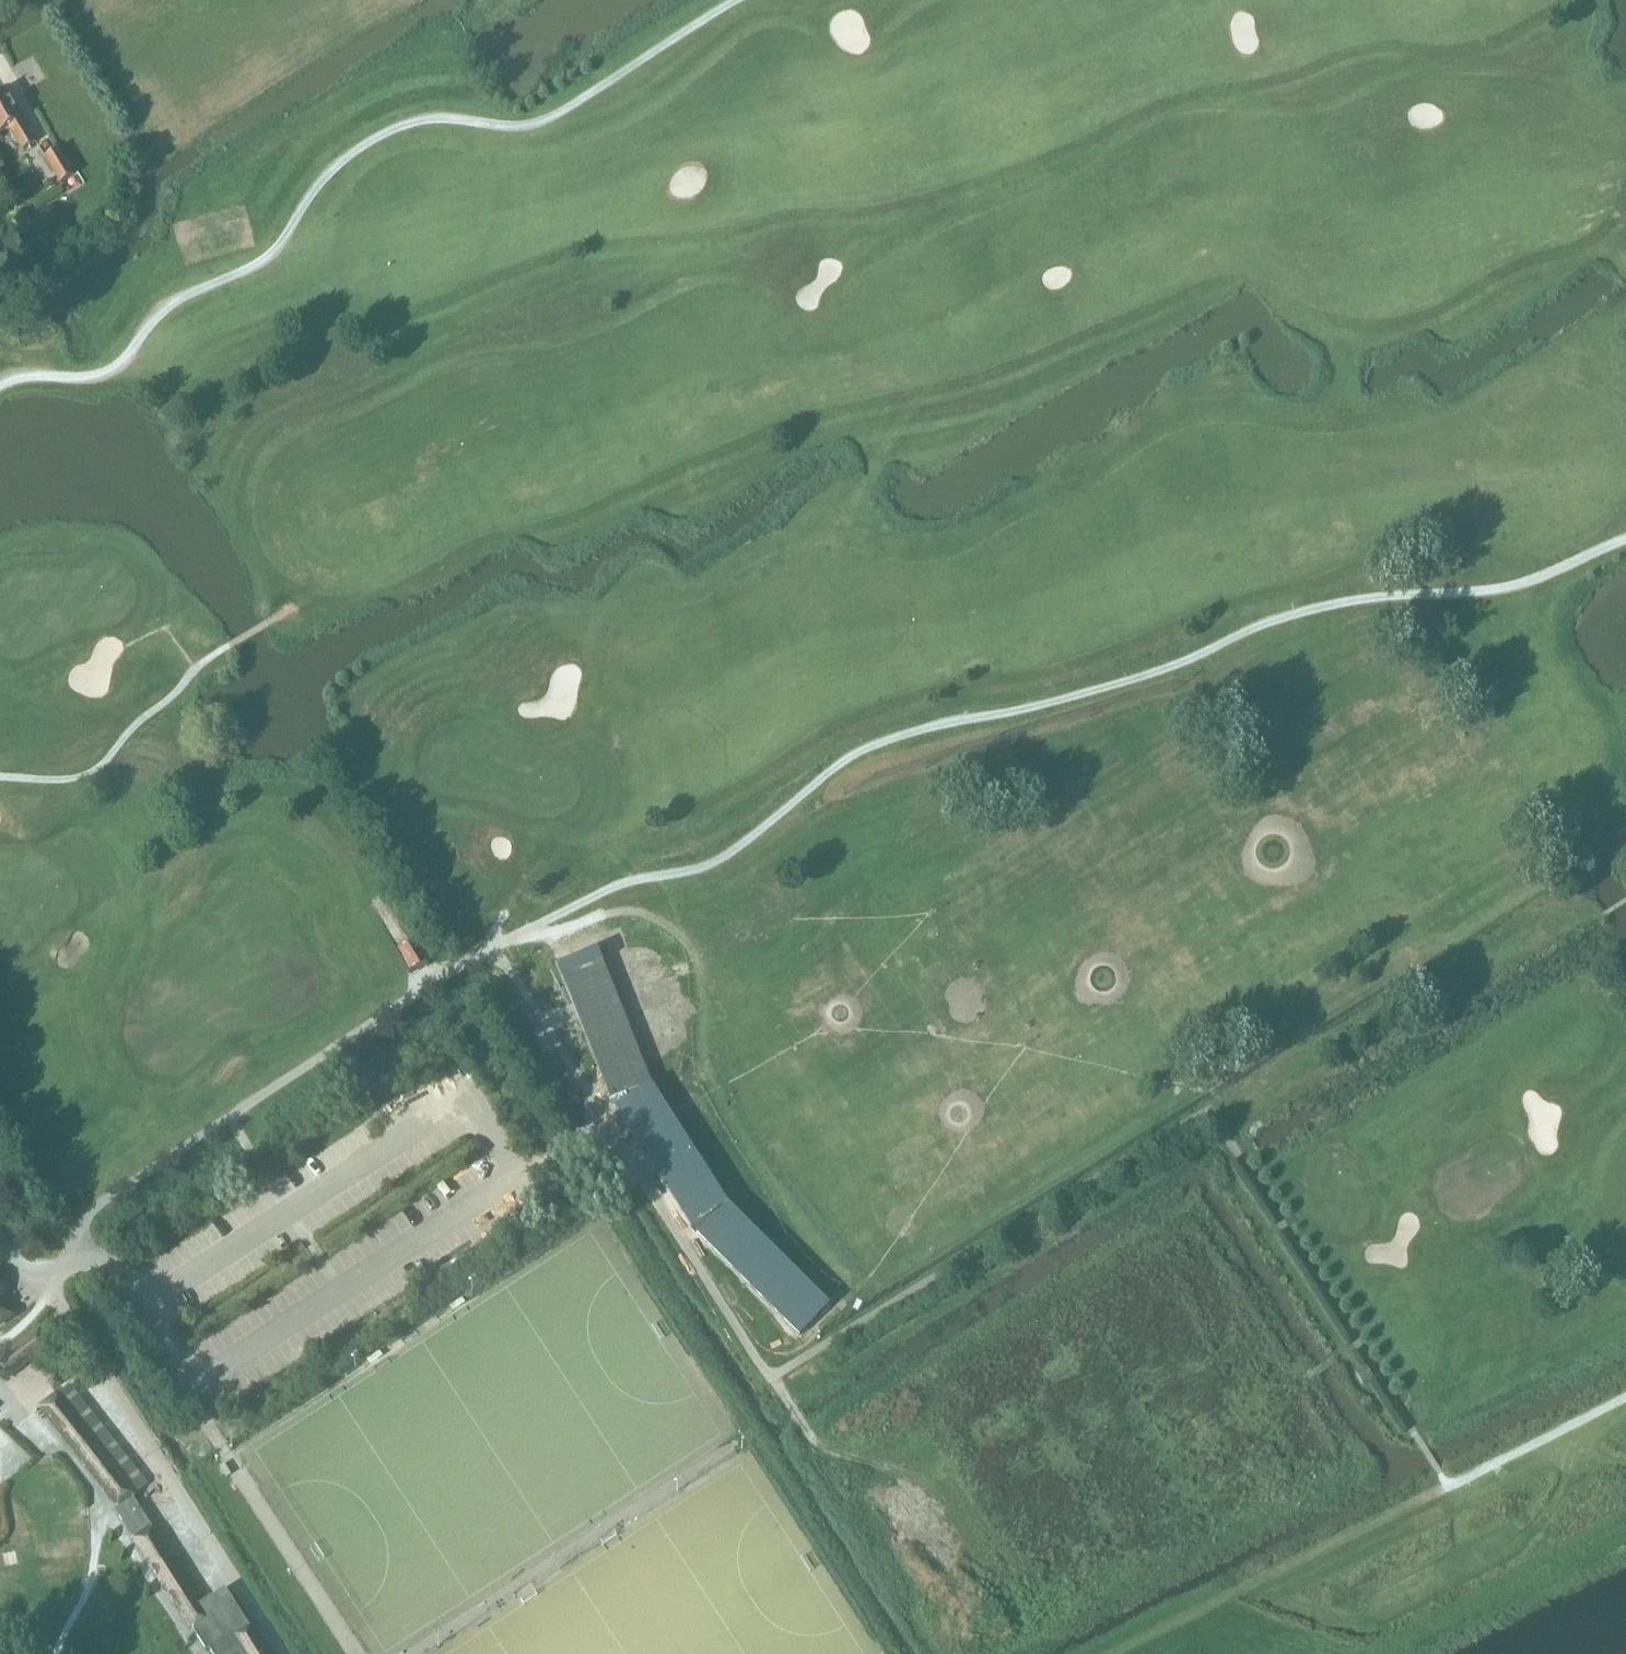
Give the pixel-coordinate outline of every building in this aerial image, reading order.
[(9,129),(22,151),(35,143),(2,87),(0,88),(0,134),(9,129)] [(61,184),(75,175),(60,149),(44,158),(61,184)] [(51,180),(44,184),(49,192),(56,187),(51,180)] [(28,210),(23,194),(13,197),(18,213),(28,210)] [(623,1100),(708,1234),(729,1221),(644,1087),(643,1087),(623,1100)] [(16,1317),(4,1298),(7,1286),(0,1276),(0,1327),(16,1317)] [(48,1345),(49,1344),(38,1331),(0,1361),(0,1375),(5,1380),(48,1345)] [(248,1622),(225,1586),(199,1602),(152,1528),(132,1497),(135,1495),(57,1394),(39,1407),(120,1509),(117,1511),(135,1539),(134,1539),(193,1633),(194,1632),(207,1652),(210,1650),(212,1653),(268,1653),(248,1622)]
